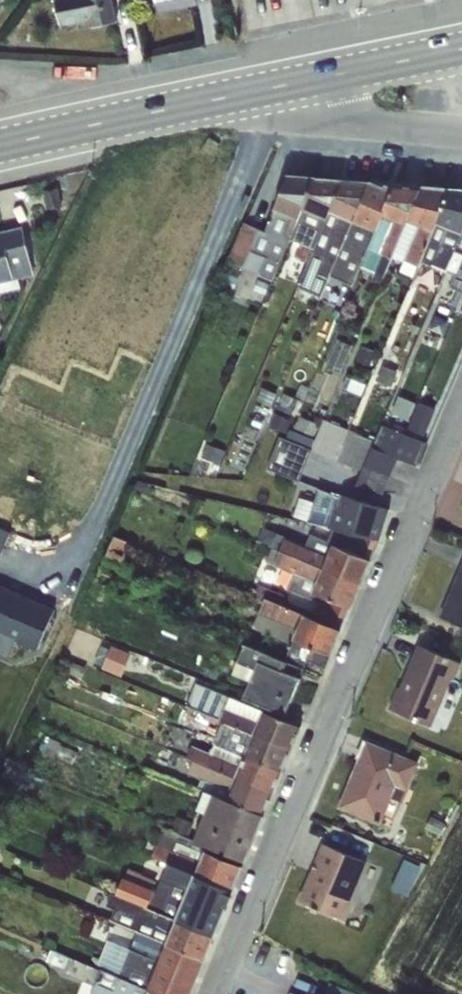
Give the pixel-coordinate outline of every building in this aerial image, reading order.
[(58,23),(119,17),(117,0),(56,0),(58,23)] [(199,2),(198,0),(157,0),(160,12),(199,2)] [(273,281),(292,240),(318,176),(288,173),(264,229),(244,220),(231,263),(221,285),(232,291),(241,267),(273,281)] [(295,257),(309,263),(345,179),(318,176),(292,240),(302,243),(295,257)] [(370,181),(345,179),(309,263),(299,285),(322,295),(335,262),(370,181)] [(391,188),(370,181),(335,262),(345,267),(337,282),(352,289),(362,267),(391,188)] [(393,182),(391,188),(362,267),(374,273),(372,277),(381,281),(393,257),(422,185),(393,182)] [(450,187),(422,185),(393,257),(419,267),(423,261),(450,187)] [(450,187),(423,261),(446,271),(461,233),(461,188),(450,187)] [(22,226),(0,231),(0,282),(34,274),(22,226)] [(446,271),(455,274),(451,286),(461,291),(461,233),(446,271)] [(424,399),(414,428),(430,434),(440,405),(424,399)] [(314,444),(323,423),(290,408),(280,430),(314,444)] [(324,419),(316,451),(364,462),(372,430),(324,419)] [(379,421),(362,484),(388,491),(397,456),(420,462),(428,433),(379,421)] [(282,433),(268,464),(302,479),(316,448),(282,433)] [(279,549),(360,584),(370,560),(391,509),(344,493),(337,506),(321,503),(319,504),(316,523),(329,528),(326,539),(288,529),(279,549)] [(360,584),(279,549),(272,546),(266,561),(291,573),(287,589),(316,601),(316,603),(310,616),(341,629),(360,584)] [(461,626),(461,562),(439,616),(461,626)] [(283,660),(284,662),(302,669),(306,662),(325,669),(341,629),(310,616),(282,604),(283,594),(258,584),(254,592),(265,598),(252,626),(252,628),(290,644),(283,660)] [(116,642),(106,664),(124,672),(133,649),(116,642)] [(284,662),(283,660),(245,644),(232,673),(249,682),(243,698),(284,715),(300,679),(280,669),(284,662)] [(460,664),(419,645),(390,708),(430,728),(460,664)] [(195,710),(291,749),(301,726),(225,694),(221,704),(191,691),(189,695),(185,704),(195,710)] [(436,720),(450,726),(459,704),(446,698),(436,720)] [(291,749),(195,710),(189,724),(216,735),(214,738),(213,742),(282,772),(291,749)] [(364,740),(338,807),(379,824),(391,798),(403,802),(419,762),(364,740)] [(193,760),(273,794),(282,772),(213,742),(210,748),(199,744),(193,760)] [(212,795),(264,815),(273,794),(193,760),(185,779),(198,784),(196,788),(212,795)] [(193,839),(206,845),(245,860),(264,815),(212,795),(211,797),(199,825),(193,839)] [(167,863),(197,875),(232,890),(242,866),(205,850),(206,845),(193,839),(199,825),(177,816),(171,830),(163,826),(160,833),(154,830),(152,833),(144,854),(167,863)] [(367,863),(322,844),(298,901),(343,919),(367,863)] [(117,894),(214,935),(224,909),(189,894),(197,875),(167,863),(161,881),(128,867),(125,875),(117,894)] [(138,932),(204,958),(214,935),(117,894),(110,910),(133,919),(129,928),(138,932)] [(159,993),(189,993),(204,958),(138,932),(131,948),(108,939),(98,964),(121,974),(120,977),(159,993)] [(120,977),(50,949),(44,964),(95,985),(91,993),(159,993),(120,977)]
